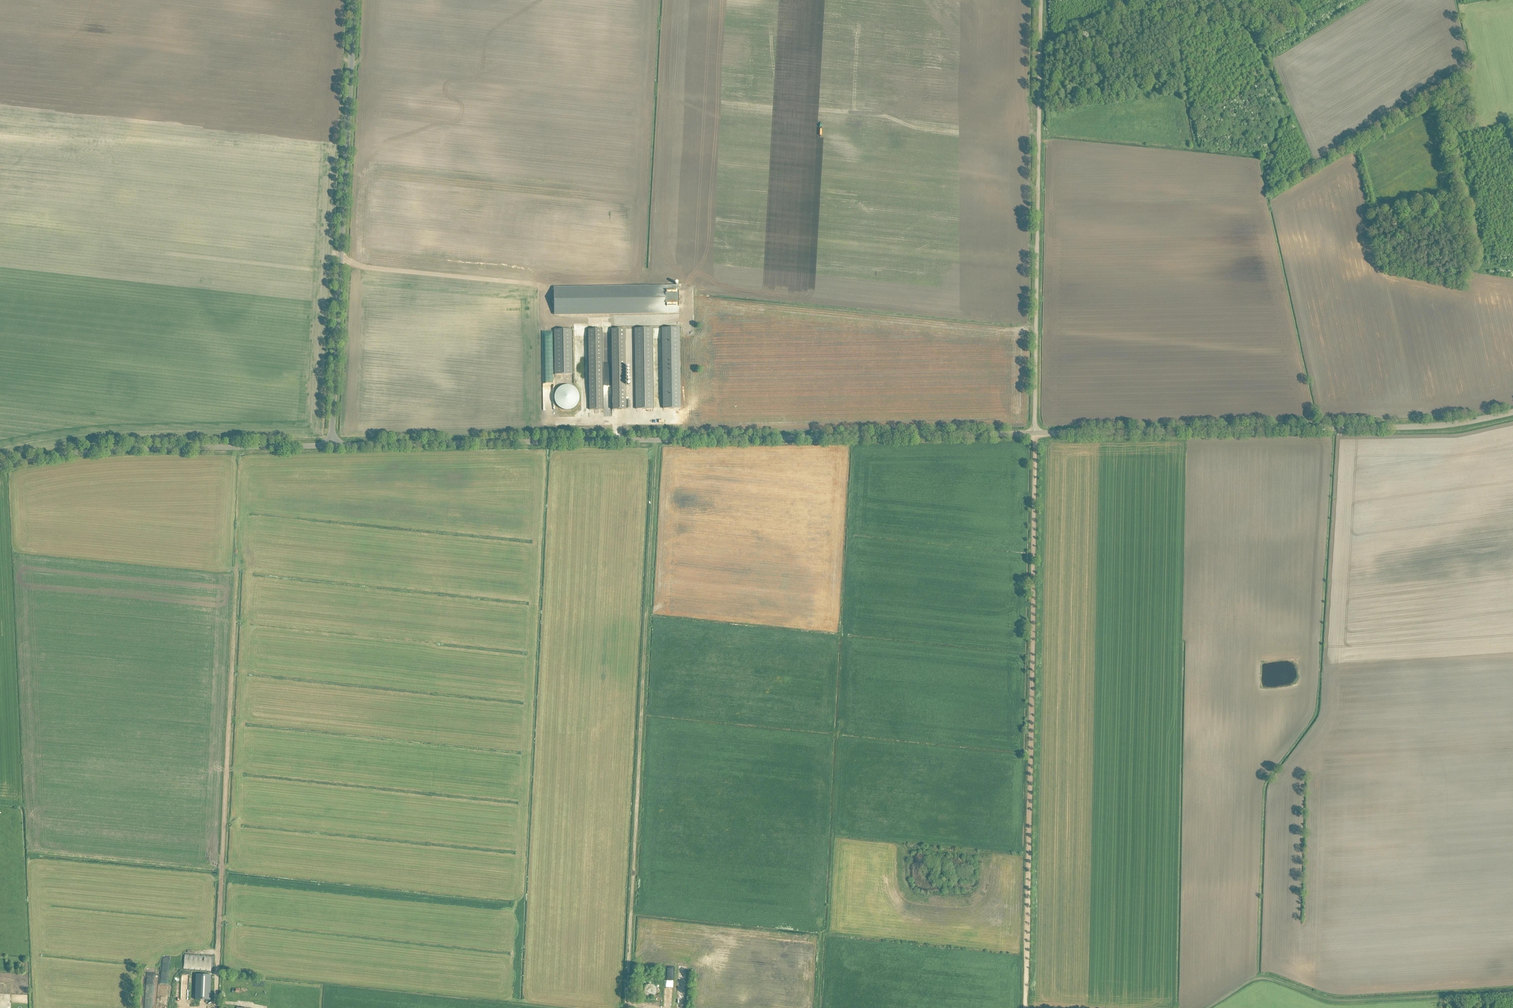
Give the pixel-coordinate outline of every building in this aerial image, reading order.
[(553,317),(679,315),(679,287),(552,289),(553,317)] [(662,409),(680,409),(679,328),(662,328),(662,409)] [(625,329),(611,329),(612,410),(626,409),(625,329)] [(653,409),(652,329),(635,329),(636,409),(653,409)] [(572,330),(554,330),(555,375),(572,375),(572,330)] [(603,410),(602,330),(588,330),(589,410),(603,410)] [(579,399),(578,393),(575,388),(569,385),(563,386),(558,389),(555,394),(555,400),(557,405),(562,409),(568,410),(573,408),(578,404),(579,399)] [(212,970),(213,956),(185,954),(185,969),(212,970)] [(195,974),(194,999),(209,1000),(210,975),(195,974)] [(651,984),(650,984),(649,984),(648,984),(647,985),(646,985),(646,986),(645,986),(645,987),(644,988),(644,989),(644,990),(643,990),(643,991),(644,992),(644,993),(644,994),(645,995),(646,996),(647,996),(648,997),(649,997),(650,997),(651,997),(652,997),(653,997),(654,996),(655,995),(656,995),(656,994),(657,993),(657,992),(657,991),(657,990),(657,989),(656,988),(656,987),(655,986),(654,985),(653,985),(652,984),(651,984)]
